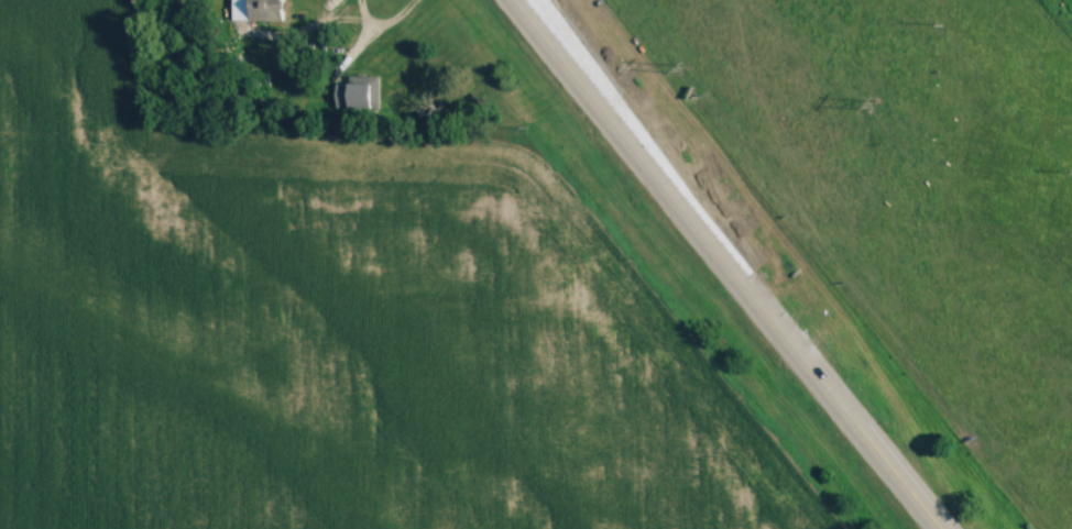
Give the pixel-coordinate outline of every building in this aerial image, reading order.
[(250,23),(287,23),(287,0),(250,0),(250,23)] [(337,108),(380,108),(380,76),(350,76),(350,83),(337,83),(337,108)]
